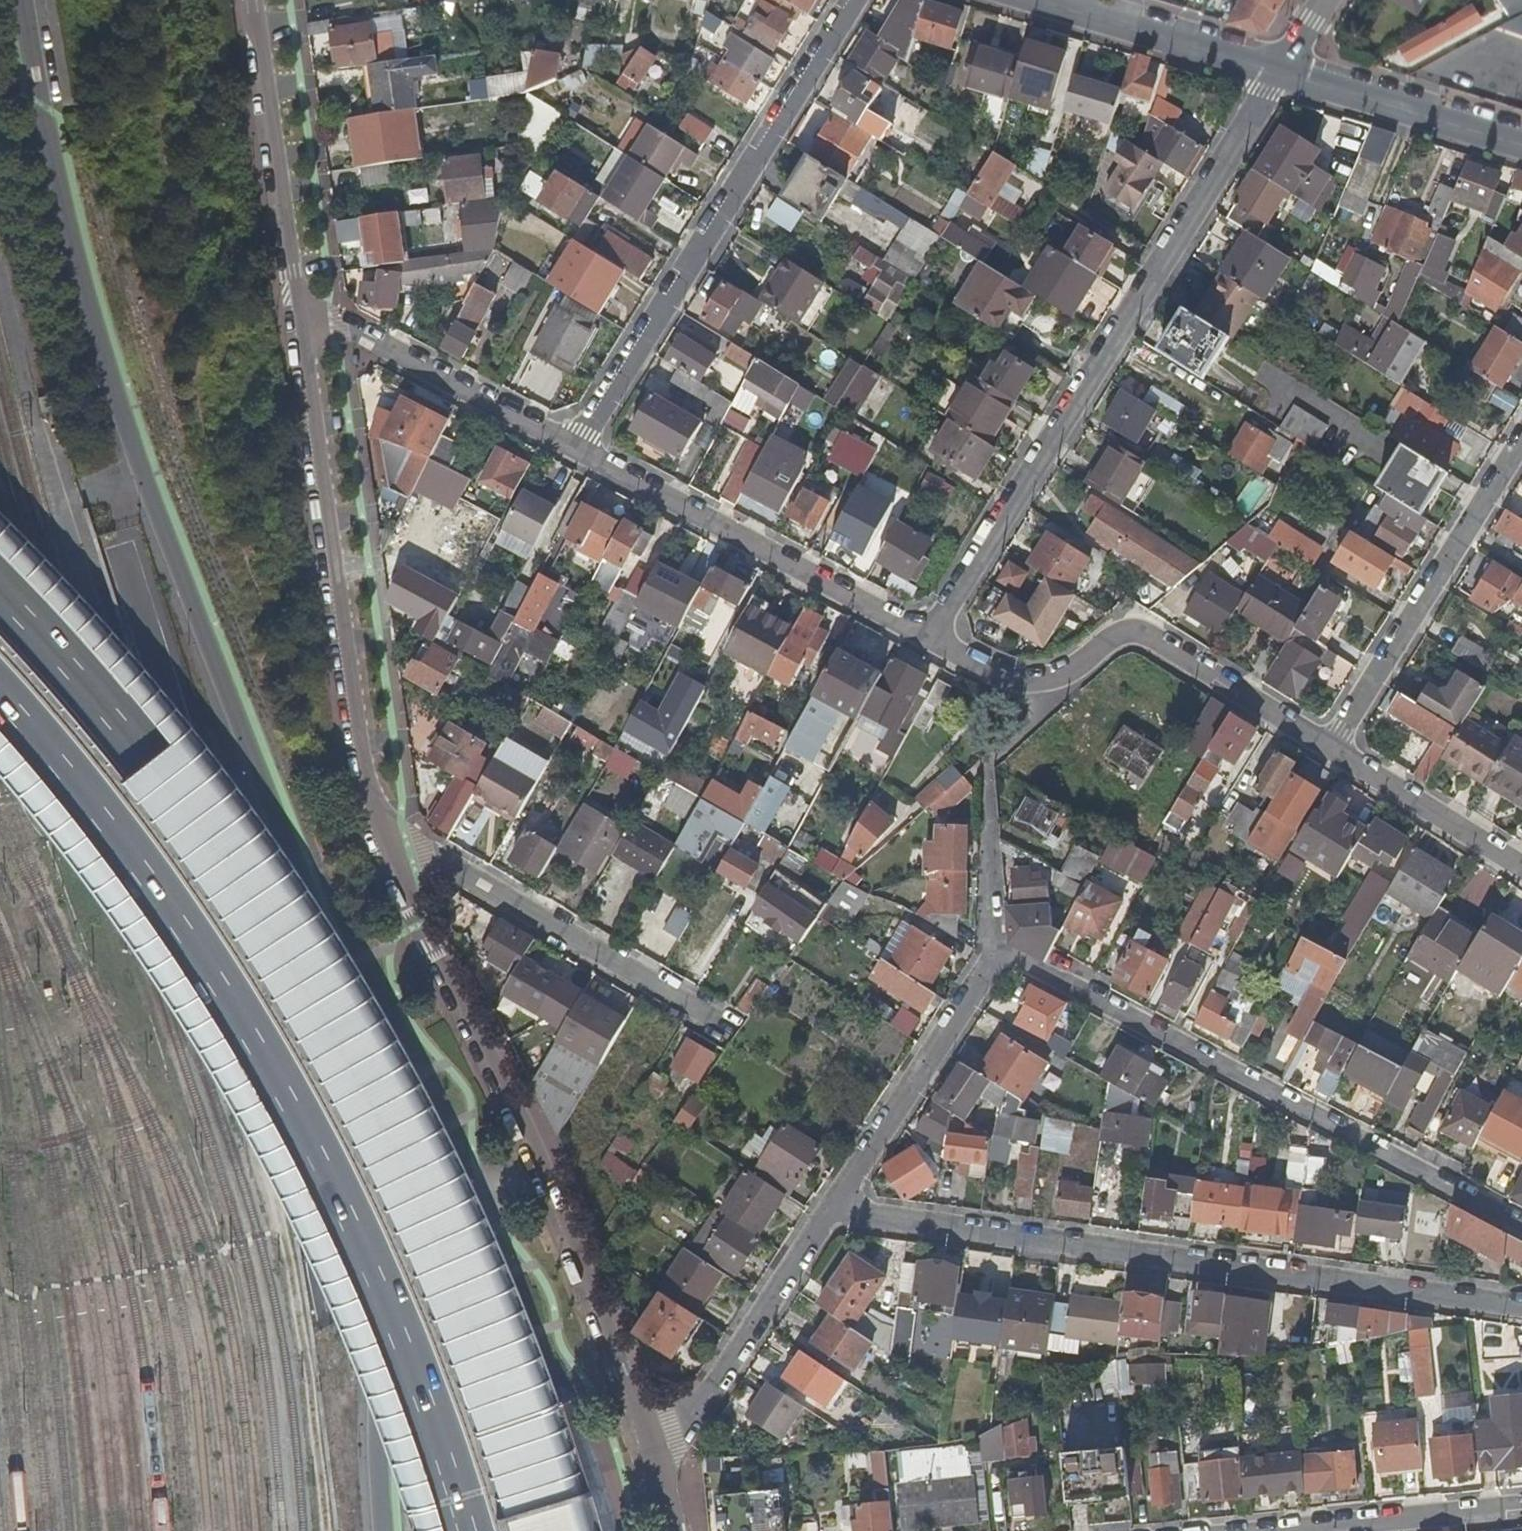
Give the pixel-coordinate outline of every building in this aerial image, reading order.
[(438,10),(454,14),(458,0),(441,0),(438,10)] [(592,12),(594,0),(581,0),(579,10),(592,12)] [(794,19),(779,10),(784,0),(758,0),(769,6),(762,18),(755,14),(744,33),(775,52),(794,19)] [(779,10),(794,19),(795,20),(801,10),(784,0),(779,10)] [(784,0),(801,10),(809,15),(817,0),(784,0)] [(881,38),(902,53),(900,58),(908,63),(916,38),(927,1),(927,0),(904,0),(881,38)] [(1259,30),(1266,27),(1283,0),(1240,0),(1227,20),(1259,30)] [(1418,11),(1425,0),(1400,0),(1418,11)] [(1496,27),(1521,13),(1521,0),(1506,0),(1508,3),(1489,14),(1496,27)] [(963,12),(927,1),(916,38),(953,48),(963,12)] [(1470,14),(1466,7),(1401,44),(1409,58),(1469,25),(1464,17),(1470,14)] [(716,32),(723,20),(706,10),(702,24),(716,32)] [(331,31),(330,20),(307,24),(309,36),(331,33),(336,69),(378,63),(372,25),(331,31)] [(883,83),(900,58),(902,53),(881,38),(870,30),(850,63),(883,83)] [(730,54),(726,60),(761,81),(775,59),(734,35),(725,51),(730,54)] [(625,45),(588,41),(584,69),(618,56),(624,53),(625,45)] [(1065,55),(1027,44),(1022,59),(1014,86),(1028,90),(1030,83),(1055,90),(1065,55)] [(657,56),(641,46),(624,53),(618,56),(625,74),(622,79),(635,87),(638,82),(641,83),(657,56)] [(963,85),(987,93),(1010,100),(1014,86),(1022,59),(998,52),(997,54),(975,47),(963,85)] [(561,56),(534,51),(531,72),(527,92),(557,80),(561,56)] [(439,73),(437,55),(371,65),(378,114),(383,113),(416,108),(415,95),(418,94),(416,81),(413,82),(412,77),(439,73)] [(1147,74),(1152,60),(1134,55),(1122,91),(1122,93),(1150,102),(1158,77),(1147,74)] [(747,104),(761,81),(726,60),(723,67),(717,63),(707,79),(747,104)] [(943,63),(937,83),(946,88),(953,66),(943,63)] [(500,77),(503,96),(527,92),(531,72),(500,77)] [(1064,110),(1112,125),(1122,93),(1122,91),(1096,83),(1097,78),(1076,72),(1064,110)] [(874,137),(893,148),(901,135),(867,114),(874,103),(864,98),(872,84),(855,73),(833,111),(837,114),(874,137)] [(534,156),(560,113),(527,92),(517,146),(534,156)] [(983,105),(1006,112),(1010,100),(987,93),(983,105)] [(1152,113),(1173,127),(1183,112),(1157,95),(1152,113)] [(352,118),(359,167),(360,167),(389,163),(390,163),(383,113),(378,114),(352,118)] [(1183,174),(1201,144),(1173,127),(1152,113),(1141,148),(1165,163),(1183,174)] [(837,114),(811,156),(848,179),(874,137),(837,114)] [(680,129),(705,144),(713,131),(689,115),(680,129)] [(1333,156),(1358,163),(1360,157),(1373,126),(1344,117),(1333,156)] [(680,160),(686,164),(692,168),(700,156),(652,126),(633,158),(668,180),(675,169),(680,160)] [(1360,157),(1382,166),(1396,133),(1373,126),(1360,157)] [(1281,134),(1259,167),(1289,186),(1312,149),(1290,133),(1281,134)] [(1123,196),(1138,205),(1148,189),(1146,187),(1152,178),(1154,180),(1155,178),(1165,163),(1141,148),(1128,140),(1119,154),(1126,159),(1123,163),(1106,190),(1106,191),(1108,198),(1123,196)] [(1035,145),(1025,172),(1044,178),(1053,152),(1035,145)] [(985,204),(1011,162),(994,152),(968,194),(984,204),(985,204)] [(1116,159),(1123,163),(1126,159),(1119,154),(1116,159)] [(482,179),(489,178),(496,178),(495,167),(481,169),(479,156),(445,160),(450,203),(485,199),(482,179)] [(600,196),(640,220),(665,178),(633,158),(629,156),(609,188),(600,183),(594,192),(600,196)] [(811,156),(785,198),(821,221),(838,195),(879,221),(886,221),(902,231),(904,228),(915,234),(902,255),(891,248),(884,259),(911,276),(916,279),(942,237),(848,179),(811,156)] [(1345,192),(1368,201),(1382,166),(1360,157),(1358,163),(1345,192)] [(680,160),(675,169),(681,173),(686,164),(680,160)] [(391,182),(389,163),(360,167),(363,186),(391,182)] [(1482,218),(1495,224),(1507,195),(1494,190),(1501,175),(1469,163),(1456,193),(1488,206),(1484,214),(1482,218)] [(1518,170),(1512,189),(1521,192),(1521,171),(1518,170)] [(574,208),(586,188),(560,171),(542,201),(582,226),(588,217),(574,208)] [(1259,238),(1288,192),(1286,190),(1256,172),(1227,218),(1244,228),(1259,238)] [(482,179),(485,199),(497,198),(495,183),(490,183),(489,178),(482,179)] [(1148,189),(1154,180),(1152,178),(1146,187),(1148,189)] [(1430,213),(1443,218),(1455,191),(1442,185),(1430,213)] [(518,188),(508,186),(506,197),(515,202),(518,188)] [(594,192),(586,188),(574,208),(588,217),(594,207),(600,196),(594,192)] [(428,189),(409,192),(411,206),(430,203),(428,189)] [(1305,189),(1299,198),(1334,220),(1340,206),(1343,198),(1324,190),(1320,198),(1305,189)] [(1369,201),(1368,201),(1345,192),(1343,198),(1340,206),(1364,216),(1369,201)] [(1452,200),(1484,214),(1488,206),(1456,193),(1452,200)] [(960,207),(976,217),(984,204),(968,194),(960,207)] [(1123,196),(1108,198),(1135,209),(1138,205),(1123,196)] [(811,222),(775,199),(766,214),(802,237),(811,222)] [(467,242),(468,253),(496,249),(500,230),(505,202),(486,203),(462,205),(465,224),(467,242)] [(984,204),(976,217),(1014,240),(1022,228),(1020,226),(996,212),(985,204),(984,204)] [(1001,204),(996,212),(1020,226),(1023,221),(1017,218),(1019,214),(1001,204)] [(1433,232),(1426,229),(1417,253),(1393,242),(1404,215),(1387,209),(1374,241),(1391,248),(1390,251),(1418,264),(1433,232)] [(421,210),(403,212),(405,227),(422,225),(421,210)] [(403,248),(398,212),(362,217),(367,253),(403,248)] [(1404,214),(1404,215),(1393,242),(1417,253),(1426,229),(1428,224),(1404,214)] [(603,228),(587,218),(575,238),(642,279),(654,260),(627,244),(630,238),(606,223),(603,228)] [(337,220),(338,244),(362,244),(361,219),(337,220)] [(967,233),(950,223),(942,237),(983,263),(995,244),(970,228),(967,233)] [(461,242),(467,242),(465,224),(459,225),(461,242)] [(1082,227),(1065,254),(1095,272),(1111,245),(1082,227)] [(902,231),(891,248),(902,255),(915,234),(904,228),(902,231)] [(1244,228),(1218,271),(1254,293),(1259,297),(1286,254),(1259,238),(1244,228)] [(506,231),(500,230),(496,249),(501,253),(506,231)] [(1453,242),(1439,236),(1423,274),(1442,282),(1446,273),(1441,271),(1453,242)] [(1515,236),(1507,247),(1521,257),(1521,238),(1515,236)] [(1521,270),(1521,257),(1507,247),(1489,237),(1466,293),(1496,312),(1521,270)] [(870,268),(878,256),(860,245),(853,258),(870,268)] [(403,248),(367,253),(369,267),(382,265),(404,262),(405,262),(403,248)] [(613,282),(622,268),(590,248),(582,262),(566,252),(550,280),(601,312),(618,284),(613,282)] [(1056,248),(1029,292),(1034,294),(1040,298),(1068,315),(1095,272),(1065,254),(1056,248)] [(451,277),(483,272),(496,249),(468,253),(461,254),(436,257),(404,262),(403,268),(402,283),(422,280),(422,277),(434,275),(436,285),(452,283),(451,277)] [(523,296),(535,274),(501,253),(496,249),(483,272),(482,274),(523,296)] [(1345,277),(1318,260),(1313,272),(1356,298),(1373,309),(1381,293),(1376,290),(1386,269),(1356,254),(1345,277)] [(906,286),(911,276),(884,259),(879,257),(874,265),(884,271),(866,301),(880,310),(888,297),(901,304),(910,288),(906,286)] [(799,325),(825,282),(786,259),(761,301),(799,325)] [(382,265),(381,271),(391,272),(391,266),(403,268),(404,262),(382,265)] [(1032,296),(1034,294),(1029,292),(985,264),(958,306),(997,329),(1011,307),(1024,315),(1035,297),(1032,296)] [(361,303),(399,307),(402,283),(403,268),(391,266),(391,272),(381,271),(379,284),(363,283),(361,303)] [(1206,291),(1218,271),(1213,268),(1200,288),(1206,291)] [(1206,291),(1192,314),(1227,336),(1254,293),(1218,271),(1206,291)] [(1403,276),(1386,317),(1399,325),(1417,281),(1403,276)] [(1446,283),(1441,293),(1461,305),(1465,294),(1446,283)] [(497,295),(477,284),(444,346),(467,358),(479,336),(476,335),(497,295)] [(757,314),(763,305),(744,294),(743,295),(726,284),(705,318),(734,336),(745,319),(733,312),(739,303),(757,314)] [(559,309),(593,327),(600,314),(567,294),(559,309)] [(1011,307),(997,329),(1014,340),(1040,298),(1034,294),(1032,296),(1035,297),(1024,315),(1011,307)] [(559,309),(535,353),(569,372),(594,327),(593,327),(559,309)] [(1210,368),(1229,337),(1227,336),(1192,314),(1185,309),(1158,352),(1203,379),(1210,368)] [(913,322),(896,312),(890,322),(907,333),(913,322)] [(1505,333),(1521,343),(1521,320),(1516,316),(1505,333)] [(1388,359),(1396,364),(1404,352),(1395,347),(1406,329),(1399,325),(1386,317),(1371,343),(1344,326),(1336,345),(1380,372),(1388,359)] [(1472,371),(1498,387),(1502,389),(1521,357),(1521,343),(1505,333),(1499,328),(1472,371)] [(675,339),(679,333),(675,330),(671,336),(675,339)] [(679,333),(664,358),(681,369),(703,382),(718,357),(712,354),(715,348),(687,331),(684,337),(679,333)] [(726,355),(751,371),(758,358),(734,343),(726,355)] [(994,364),(984,380),(1009,396),(1016,400),(1034,371),(1007,354),(999,367),(994,364)] [(753,390),(787,410),(801,385),(758,358),(751,371),(735,402),(734,403),(743,408),(753,390)] [(853,417),(879,374),(863,364),(837,407),(844,411),(853,417)] [(1487,404),(1498,387),(1472,371),(1463,365),(1453,382),(1487,404)] [(703,382),(681,369),(671,384),(712,408),(706,419),(721,427),(734,403),(703,382)] [(974,374),(948,417),(951,419),(989,442),(1002,423),(995,418),(1009,396),(984,380),(974,374)] [(1416,421),(1428,402),(1407,389),(1395,408),(1416,421)] [(1162,437),(1172,419),(1124,390),(1102,426),(1134,446),(1135,445),(1146,427),(1162,437)] [(652,393),(632,429),(684,458),(704,421),(652,393)] [(1002,423),(1016,400),(1009,396),(995,418),(1002,423)] [(439,438),(448,422),(403,398),(389,425),(377,418),(375,436),(411,451),(429,459),(430,458),(439,438)] [(1294,406),(1281,428),(1297,438),(1307,444),(1314,449),(1328,427),(1294,406)] [(977,477),(995,446),(989,442),(951,419),(932,449),(977,477)] [(1423,424),(1408,449),(1445,472),(1460,447),(1423,424)] [(1274,459),(1285,466),(1294,446),(1269,430),(1265,435),(1248,425),(1229,454),(1263,475),(1274,459)] [(832,457),(865,475),(886,437),(876,431),(868,445),(846,433),(832,457)] [(375,436),(381,484),(405,495),(399,506),(398,509),(403,512),(411,495),(428,461),(410,453),(411,451),(375,436)] [(1288,491),(1307,444),(1297,438),(1294,446),(1285,466),(1277,485),(1285,490),(1288,491)] [(723,496),(737,504),(744,490),(759,462),(767,448),(750,439),(733,470),(737,472),(723,496)] [(1117,503),(1138,469),(1144,460),(1115,442),(1088,485),(1117,503)] [(1404,446),(1377,488),(1398,501),(1423,517),(1450,475),(1445,472),(1408,449),(1404,446)] [(482,480),(513,497),(530,463),(524,460),(523,462),(498,449),(482,480)] [(1171,453),(1161,468),(1190,486),(1199,471),(1171,453)] [(773,470),(759,462),(744,490),(782,511),(797,481),(774,469),(773,470)] [(1138,469),(1117,503),(1132,513),(1154,479),(1138,469)] [(932,473),(924,486),(936,493),(944,480),(932,473)] [(1252,476),(1234,507),(1252,517),(1269,486),(1252,476)] [(378,494),(399,506),(405,495),(381,484),(381,485),(378,494)] [(1273,511),(1285,490),(1277,485),(1269,504),(1266,507),(1273,511)] [(806,489),(792,516),(815,529),(830,502),(806,489)] [(544,540),(564,502),(551,495),(547,502),(529,492),(512,523),(544,540)] [(1089,532),(1176,587),(1200,566),(1091,497),(1083,509),(1098,518),(1089,532)] [(1418,533),(1436,543),(1444,530),(1423,517),(1398,501),(1375,541),(1403,558),(1418,533)] [(594,559),(602,563),(623,525),(585,504),(570,532),(581,538),(578,546),(586,550),(583,555),(593,561),(594,559)] [(871,517),(849,505),(832,537),(865,555),(875,537),(863,530),(871,517)] [(1503,533),(1516,542),(1521,546),(1521,519),(1508,510),(1496,529),(1503,533)] [(654,535),(626,520),(623,525),(602,563),(595,576),(614,586),(634,547),(645,552),(654,535)] [(931,544),(897,524),(877,560),(911,578),(931,544)] [(1245,547),(1268,560),(1269,560),(1278,544),(1247,524),(1227,542),(1243,551),(1245,547)] [(383,530),(381,535),(384,553),(392,535),(383,530)] [(1290,531),(1281,546),(1312,565),(1321,550),(1290,531)] [(1049,577),(1071,591),(1090,559),(1049,533),(1029,565),(1049,577)] [(1377,587),(1395,558),(1354,533),(1336,562),(1377,587)] [(1512,548),(1516,542),(1503,533),(1499,539),(1512,548)] [(567,560),(552,552),(519,613),(515,621),(531,629),(557,579),(567,560)] [(640,598),(638,603),(682,626),(685,620),(694,604),(701,590),(676,576),(678,572),(660,562),(640,598)] [(1520,577),(1496,562),(1473,600),(1494,613),(1514,599),(1521,603),(1521,578),(1520,577)] [(1010,564),(999,580),(1017,591),(1028,575),(1010,564)] [(750,586),(713,567),(704,585),(703,586),(714,592),(740,605),(750,586)] [(425,618),(418,632),(435,642),(458,598),(406,568),(397,586),(392,600),(396,602),(394,607),(403,613),(406,607),(407,608),(425,618)] [(704,585),(678,572),(676,576),(701,590),(703,586),(704,585)] [(1186,610),(1223,633),(1238,609),(1246,595),(1209,573),(1186,610)] [(1047,641),(1076,595),(1048,577),(1036,597),(1030,607),(996,586),(982,609),(995,617),(999,611),(1047,641)] [(1146,609),(1159,588),(1147,580),(1134,602),(1146,609)] [(694,604),(705,609),(714,592),(703,586),(701,590),(694,604)] [(1342,600),(1322,587),(1296,629),(1324,646),(1333,630),(1326,626),(1342,600)] [(603,629),(619,637),(638,603),(640,598),(623,589),(603,629)] [(726,650),(771,673),(784,648),(794,629),(765,614),(771,603),(755,595),(726,650)] [(696,625),(705,609),(694,604),(685,620),(696,625)] [(451,640),(492,663),(502,644),(505,638),(515,621),(519,613),(508,608),(492,638),(461,622),(451,640)] [(824,618),(805,609),(794,629),(784,648),(814,663),(826,642),(814,636),(824,618)] [(1330,667),(1337,654),(1324,646),(1296,629),(1267,677),(1298,697),(1320,660),(1330,667)] [(579,639),(566,631),(557,648),(570,655),(579,639)] [(1462,639),(1453,653),(1489,675),(1498,661),(1462,639)] [(426,642),(424,645),(434,651),(436,647),(426,642)] [(519,653),(502,644),(492,663),(509,672),(519,653)] [(458,660),(436,647),(434,651),(424,645),(407,675),(438,694),(458,660)] [(884,675),(840,651),(766,789),(748,824),(752,826),(766,835),(770,837),(777,824),(770,820),(776,809),(777,810),(787,791),(777,785),(794,755),(831,774),(864,712),(884,675)] [(928,677),(893,658),(884,675),(864,712),(874,717),(886,693),(912,707),(928,677)] [(1428,684),(1416,703),(1459,730),(1471,712),(1486,689),(1457,671),(1446,689),(1439,690),(1428,684)] [(953,685),(939,678),(915,723),(929,730),(953,685)] [(644,760),(662,770),(667,761),(700,699),(681,689),(644,760)] [(1437,742),(1416,776),(1427,783),(1442,758),(1445,753),(1459,730),(1416,703),(1400,694),(1389,713),(1437,742)] [(1190,747),(1206,757),(1221,732),(1232,715),(1234,711),(1218,701),(1190,747)] [(543,725),(565,737),(574,723),(552,710),(543,725)] [(774,747),(784,727),(751,710),(734,740),(745,746),(751,735),(774,747)] [(1472,770),(1469,774),(1485,784),(1488,781),(1514,738),(1471,712),(1459,730),(1445,753),(1472,770)] [(1233,739),(1244,723),(1232,715),(1221,732),(1233,739)] [(1235,766),(1260,727),(1246,718),(1244,723),(1233,739),(1221,732),(1206,757),(1203,761),(1169,817),(1185,827),(1225,761),(1235,766)] [(482,782),(491,765),(478,758),(486,744),(450,723),(431,759),(460,776),(443,804),(439,802),(429,820),(452,833),(475,793),(479,787),(482,782)] [(591,749),(598,736),(579,726),(572,738),(591,749)] [(880,749),(896,758),(908,735),(892,726),(880,749)] [(1125,731),(1106,760),(1129,775),(1124,782),(1138,791),(1163,755),(1125,731)] [(485,753),(495,759),(501,748),(506,740),(495,734),(485,753)] [(501,748),(544,773),(551,761),(508,736),(506,740),(501,748)] [(1521,802),(1521,743),(1514,738),(1488,781),(1521,802)] [(594,754),(609,762),(617,748),(618,748),(602,739),(594,754)] [(740,757),(745,746),(734,740),(729,751),(740,757)] [(1206,757),(1190,747),(1187,751),(1203,761),(1206,757)] [(491,765),(482,782),(525,807),(544,773),(501,748),(495,759),(491,765)] [(1233,834),(1249,844),(1251,840),(1264,818),(1274,803),(1297,766),(1274,751),(1253,785),(1269,795),(1257,813),(1241,803),(1229,822),(1238,827),(1233,834)] [(1442,758),(1469,774),(1472,770),(1445,753),(1442,758)] [(711,785),(667,761),(662,770),(660,773),(661,774),(691,791),(704,798),(711,785)] [(976,781),(968,771),(947,789),(931,804),(939,814),(976,781)] [(1277,804),(1274,803),(1264,818),(1251,840),(1279,858),(1319,794),(1293,778),(1277,804)] [(917,798),(926,808),(931,804),(947,789),(939,780),(917,798)] [(715,781),(705,799),(730,814),(748,824),(766,789),(753,782),(745,797),(715,781)] [(1319,814),(1316,812),(1303,832),(1322,844),(1316,853),(1314,857),(1341,874),(1371,825),(1346,810),(1352,799),(1335,788),(1319,814)] [(1031,792),(1010,829),(1051,851),(1070,817),(1061,812),(1063,809),(1031,792)] [(452,833),(448,840),(465,850),(493,803),(475,793),(452,833)] [(887,813),(872,803),(845,854),(853,858),(859,848),(868,853),(898,821),(906,808),(894,801),(887,813)] [(549,865),(570,878),(580,861),(597,871),(607,853),(612,855),(627,829),(584,805),(568,833),(549,865)] [(1408,841),(1375,820),(1360,843),(1382,856),(1384,851),(1397,859),(1408,841)] [(633,822),(615,860),(660,880),(677,842),(633,822)] [(777,824),(770,837),(785,845),(792,833),(777,824)] [(753,876),(769,885),(785,858),(760,844),(766,835),(752,826),(742,842),(753,848),(748,858),(732,850),(719,871),(747,887),(753,876)] [(944,868),(966,869),(968,827),(946,826),(945,842),(934,842),(934,872),(944,868)] [(512,861),(541,878),(549,865),(568,833),(558,827),(549,843),(530,831),(512,861)] [(1298,841),(1316,853),(1322,844),(1303,832),(1298,841)] [(792,833),(785,845),(790,849),(797,836),(792,833)] [(760,844),(785,858),(790,849),(785,845),(770,837),(766,835),(760,844)] [(1113,838),(1101,866),(1146,885),(1158,857),(1113,838)] [(1390,891),(1432,917),(1439,906),(1449,890),(1445,888),(1456,870),(1417,846),(1394,884),(1390,891)] [(1079,847),(1066,874),(1087,885),(1088,884),(1102,858),(1079,847)] [(1291,853),(1278,873),(1298,887),(1311,867),(1291,853)] [(858,868),(842,860),(834,874),(845,880),(858,868)] [(785,899),(816,920),(819,916),(830,902),(839,889),(806,867),(785,899)] [(1012,944),(1046,962),(1054,947),(1062,931),(1054,928),(1051,891),(1057,893),(1059,885),(1050,882),(1035,885),(1033,867),(1014,869),(1017,907),(1009,908),(1012,944)] [(926,916),(926,919),(956,938),(957,914),(965,914),(966,873),(966,869),(944,868),(943,872),(930,876),(930,884),(939,885),(939,900),(943,900),(943,917),(926,916)] [(1353,908),(1372,920),(1390,891),(1394,884),(1375,872),(1353,908)] [(753,876),(747,887),(762,896),(769,885),(753,876)] [(1059,919),(1064,928),(1065,926),(1068,921),(1086,887),(1071,879),(1068,884),(1073,886),(1068,897),(1070,898),(1059,919)] [(853,917),(869,893),(867,892),(845,880),(839,889),(830,902),(853,917)] [(1208,951),(1241,890),(1225,881),(1221,890),(1205,921),(1193,943),(1208,951)] [(1068,921),(1091,932),(1104,940),(1124,903),(1088,884),(1087,885),(1086,887),(1068,921)] [(1242,916),(1250,920),(1256,910),(1261,900),(1253,896),(1242,916)] [(1409,954),(1452,979),(1459,968),(1482,931),(1479,930),(1476,934),(1439,912),(1442,907),(1439,906),(1432,917),(1409,954)] [(664,930),(679,939),(693,916),(678,907),(664,930)] [(1180,936),(1193,943),(1205,921),(1191,914),(1180,936)] [(1502,993),(1508,984),(1521,961),(1521,932),(1518,930),(1516,933),(1490,918),(1482,931),(1459,968),(1502,993)] [(483,957),(514,975),(525,956),(536,937),(505,919),(483,957)] [(1088,938),(1091,932),(1068,921),(1065,926),(1088,938)] [(1350,921),(1333,952),(1347,959),(1366,930),(1350,921)] [(915,926),(891,963),(912,976),(914,973),(930,984),(953,948),(915,926)] [(1140,929),(1115,978),(1152,997),(1152,995),(1170,961),(1147,950),(1155,936),(1140,929)] [(1291,1029),(1306,1037),(1315,1020),(1347,959),(1333,952),(1305,936),(1287,970),(1314,984),(1291,1029)] [(871,939),(866,947),(883,958),(885,959),(890,952),(871,939)] [(561,976),(525,956),(514,975),(505,990),(541,1011),(561,976)] [(939,1008),(946,998),(938,993),(912,976),(891,963),(885,959),(883,958),(872,976),(925,1012),(931,1003),(939,1008)] [(1195,964),(1185,958),(1162,1000),(1156,1011),(1156,1012),(1176,1022),(1182,1010),(1179,1009),(1202,966),(1200,965),(1202,962),(1198,959),(1195,964)] [(1229,961),(1225,969),(1241,978),(1246,969),(1229,961)] [(1508,984),(1521,993),(1521,961),(1508,984)] [(1197,1021),(1232,1039),(1239,1025),(1221,1016),(1236,989),(1241,978),(1225,969),(1197,1021)] [(757,979),(736,1008),(749,1016),(769,987),(757,979)] [(1032,986),(1023,1003),(1027,1005),(1018,1023),(1049,1039),(1057,1023),(1046,1017),(1050,1010),(1056,998),(1032,986)] [(1239,1025),(1232,1039),(1246,1047),(1263,1014),(1239,1002),(1244,993),(1236,989),(1221,1016),(1239,1025)] [(555,1126),(562,1130),(626,1021),(583,995),(576,1007),(555,1044),(532,1082),(555,1126)] [(1461,1005),(1442,995),(1413,1051),(1428,1059),(1445,1068),(1457,1074),(1466,1056),(1440,1041),(1446,1030),(1461,1005)] [(1016,1012),(993,999),(985,1011),(1009,1024),(1016,1012)] [(1050,1010),(1046,1017),(1057,1023),(1061,1016),(1050,1010)] [(1306,1038),(1311,1041),(1327,1049),(1321,1060),(1329,1064),(1318,1088),(1332,1095),(1356,1052),(1360,1044),(1315,1020),(1306,1037),(1306,1038)] [(1412,1052),(1367,1029),(1360,1044),(1362,1045),(1404,1067),(1412,1052)] [(1004,1035),(981,1072),(1008,1089),(1027,1101),(1050,1063),(1004,1035)] [(1288,1082),(1311,1041),(1306,1038),(1304,1042),(1284,1079),(1288,1082)] [(688,1039),(672,1066),(675,1068),(673,1073),(674,1082),(682,1086),(688,1075),(699,1082),(715,1054),(688,1039)] [(1155,1107),(1169,1082),(1147,1070),(1152,1063),(1121,1045),(1103,1077),(1155,1107)] [(1348,1071),(1383,1089),(1386,1083),(1393,1087),(1404,1067),(1362,1045),(1348,1071)] [(1414,1085),(1428,1059),(1413,1051),(1412,1052),(1404,1067),(1393,1087),(1390,1093),(1387,1097),(1405,1107),(1417,1087),(1414,1085)] [(1081,1058),(1078,1063),(1084,1067),(1087,1061),(1081,1058)] [(964,1062),(938,1103),(952,1112),(965,1121),(984,1092),(1004,1104),(1008,1089),(981,1072),(964,1062)] [(1408,1124),(1426,1134),(1457,1074),(1445,1068),(1426,1103),(1422,1101),(1408,1124)] [(669,1080),(655,1071),(642,1094),(656,1102),(669,1080)] [(1386,1083),(1383,1089),(1390,1093),(1393,1087),(1386,1083)] [(1027,1119),(1028,1109),(1023,1108),(1027,1101),(1008,1089),(1004,1104),(992,1139),(989,1159),(1007,1162),(1013,1137),(1036,1141),(1040,1121),(1027,1119)] [(1443,1130),(1476,1147),(1479,1140),(1496,1108),(1463,1090),(1443,1130)] [(1479,1140),(1521,1162),(1521,1100),(1505,1091),(1496,1108),(1479,1140)] [(984,1092),(965,1121),(992,1139),(1004,1104),(984,1092)] [(704,1104),(692,1096),(675,1120),(688,1128),(704,1104)] [(933,1138),(926,1151),(942,1169),(944,1156),(948,1134),(952,1112),(938,1103),(936,1101),(918,1130),(933,1138)] [(1023,1108),(1028,1109),(1032,1104),(1027,1101),(1023,1108)] [(969,1176),(986,1179),(989,1159),(992,1139),(965,1121),(952,1112),(948,1134),(951,1135),(948,1157),(971,1160),(969,1176)] [(1153,1120),(1105,1114),(1102,1134),(1101,1140),(1149,1146),(1153,1120)] [(761,1160),(753,1172),(785,1193),(789,1195),(821,1146),(786,1122),(780,1131),(761,1160)] [(1061,1125),(1046,1123),(1043,1143),(1058,1145),(1061,1125)] [(761,1160),(780,1131),(772,1126),(763,1138),(756,1133),(741,1153),(749,1159),(751,1157),(753,1158),(755,1156),(761,1160)] [(634,1141),(619,1132),(608,1150),(614,1155),(618,1148),(626,1154),(634,1141)] [(926,1151),(920,1144),(885,1169),(906,1200),(908,1200),(940,1178),(942,1169),(926,1151)] [(1035,1147),(1034,1154),(1033,1157),(1040,1158),(1042,1148),(1035,1147)] [(634,1169),(614,1155),(608,1150),(600,1165),(625,1183),(634,1169)] [(1017,1194),(1034,1197),(1040,1158),(1033,1157),(1034,1154),(1024,1153),(1022,1164),(1017,1194)] [(1325,1159),(1308,1157),(1306,1168),(1303,1193),(1303,1194),(1297,1236),(1296,1241),(1336,1246),(1339,1225),(1351,1227),(1353,1214),(1314,1208),(1316,1196),(1318,1197),(1319,1185),(1321,1186),(1325,1159)] [(1242,1225),(1241,1228),(1297,1236),(1303,1194),(1303,1193),(1306,1168),(1292,1166),(1288,1194),(1247,1188),(1244,1206),(1242,1225)] [(651,1174),(642,1168),(629,1186),(628,1187),(638,1193),(651,1174)] [(751,1170),(724,1211),(729,1215),(759,1234),(785,1193),(753,1172),(751,1170)] [(1163,1215),(1193,1219),(1198,1182),(1198,1180),(1168,1176),(1168,1182),(1150,1179),(1144,1218),(1162,1220),(1163,1215)] [(1058,1213),(1091,1218),(1095,1189),(1081,1187),(1081,1183),(1062,1181),(1058,1213)] [(1193,1219),(1242,1225),(1244,1206),(1247,1188),(1198,1182),(1193,1219)] [(1361,1200),(1356,1232),(1402,1240),(1407,1208),(1361,1200)] [(1506,1260),(1507,1260),(1507,1254),(1507,1253),(1509,1233),(1497,1226),(1452,1202),(1449,1224),(1448,1230),(1506,1260)] [(759,1234),(729,1215),(705,1252),(740,1274),(763,1237),(759,1234)] [(1509,1233),(1507,1253),(1507,1254),(1520,1260),(1519,1263),(1521,1264),(1521,1240),(1509,1233)] [(697,1314),(723,1271),(687,1248),(661,1290),(664,1292),(697,1314)] [(855,1254),(821,1303),(836,1313),(855,1326),(889,1277),(855,1254)] [(921,1265),(906,1263),(892,1352),(904,1361),(912,1308),(952,1314),(959,1268),(921,1263),(921,1265)] [(988,1272),(965,1269),(960,1306),(983,1309),(988,1272)] [(1056,1300),(1071,1302),(1072,1294),(1074,1284),(1059,1282),(1057,1299),(1056,1300)] [(1190,1332),(1223,1336),(1225,1322),(1224,1321),(1228,1294),(1202,1290),(1199,1305),(1194,1305),(1190,1332)] [(1230,1290),(1229,1297),(1271,1303),(1272,1297),(1230,1290)] [(637,1334),(674,1359),(701,1317),(697,1314),(664,1292),(647,1319),(642,1316),(634,1329),(637,1334)] [(1002,1346),(1048,1353),(1051,1336),(1056,1300),(1057,1299),(1010,1292),(1005,1325),(1002,1346)] [(1125,1302),(1072,1294),(1071,1302),(1056,1300),(1051,1336),(1119,1345),(1125,1302)] [(1122,1331),(1163,1337),(1164,1328),(1168,1300),(1127,1294),(1122,1331)] [(1268,1325),(1271,1303),(1229,1297),(1225,1322),(1223,1336),(1221,1356),(1232,1356),(1251,1355),(1254,1337),(1266,1338),(1268,1325)] [(1183,1302),(1168,1300),(1164,1328),(1179,1330),(1183,1302)] [(1332,1322),(1329,1346),(1353,1341),(1358,1340),(1362,1308),(1331,1303),(1329,1322),(1332,1322)] [(1378,1310),(1362,1308),(1358,1340),(1411,1329),(1417,1328),(1423,1327),(1425,1317),(1378,1310)] [(857,1368),(876,1341),(855,1326),(836,1313),(817,1340),(857,1368)] [(967,1372),(998,1377),(1002,1346),(1005,1325),(975,1320),(967,1372)] [(1274,1326),(1268,1325),(1266,1338),(1254,1337),(1251,1355),(1269,1354),(1274,1326)] [(825,1384),(835,1370),(806,1351),(801,1358),(794,1353),(789,1361),(795,1365),(788,1377),(831,1407),(839,1395),(825,1384)] [(1405,1383),(1416,1383),(1414,1357),(1402,1358),(1405,1383)] [(1106,1394),(1121,1391),(1118,1366),(1118,1360),(1117,1360),(1101,1369),(1106,1394)] [(1160,1362),(1118,1366),(1121,1391),(1121,1392),(1136,1391),(1135,1382),(1162,1379),(1160,1362)] [(807,1407),(770,1382),(749,1416),(785,1439),(807,1407)] [(1477,1423),(1482,1469),(1521,1465),(1521,1396),(1492,1399),(1494,1421),(1477,1423)] [(1430,1403),(1418,1404),(1420,1421),(1421,1429),(1433,1428),(1430,1403)] [(877,1423),(899,1438),(908,1425),(886,1410),(877,1423)] [(1004,1430),(1004,1424),(990,1432),(982,1436),(983,1445),(984,1459),(1032,1454),(1029,1418),(1004,1430)] [(1382,1469),(1424,1465),(1421,1429),(1420,1421),(1377,1425),(1382,1469)] [(899,1438),(877,1423),(869,1435),(891,1449),(899,1438)] [(1139,1434),(1125,1435),(1126,1445),(1131,1492),(1145,1491),(1139,1434)] [(1436,1476),(1477,1472),(1474,1435),(1433,1439),(1436,1476)] [(900,1449),(900,1453),(970,1447),(983,1445),(982,1436),(940,1444),(900,1449)] [(844,1441),(826,1441),(827,1454),(845,1453),(844,1441)] [(970,1447),(977,1521),(990,1520),(984,1459),(983,1445),(970,1447)] [(1068,1499),(1131,1492),(1126,1445),(1064,1451),(1068,1499)] [(1358,1486),(1354,1449),(1341,1450),(1341,1445),(1310,1448),(1309,1445),(1303,1446),(1303,1451),(1303,1454),(1307,1489),(1307,1491),(1358,1486)] [(907,1528),(977,1521),(970,1447),(900,1453),(907,1528)] [(1192,1501),(1246,1496),(1243,1458),(1227,1459),(1225,1448),(1202,1450),(1203,1461),(1188,1463),(1192,1501)] [(861,1513),(862,1522),(855,1523),(856,1530),(895,1530),(887,1451),(875,1452),(880,1504),(860,1506),(861,1513)] [(1246,1496),(1307,1489),(1303,1454),(1303,1451),(1243,1458),(1246,1496)] [(1156,1502),(1174,1500),(1174,1507),(1184,1506),(1178,1452),(1151,1455),(1156,1502)] [(720,1467),(719,1457),(704,1457),(705,1468),(720,1467)] [(1021,1473),(1011,1474),(1015,1516),(1047,1513),(1044,1476),(1021,1479),(1021,1473)] [(783,1490),(720,1496),(723,1530),(787,1530),(783,1490)] [(798,1515),(800,1530),(817,1530),(815,1513),(798,1515)] [(861,1513),(844,1515),(846,1530),(856,1530),(855,1523),(862,1522),(861,1513)]
